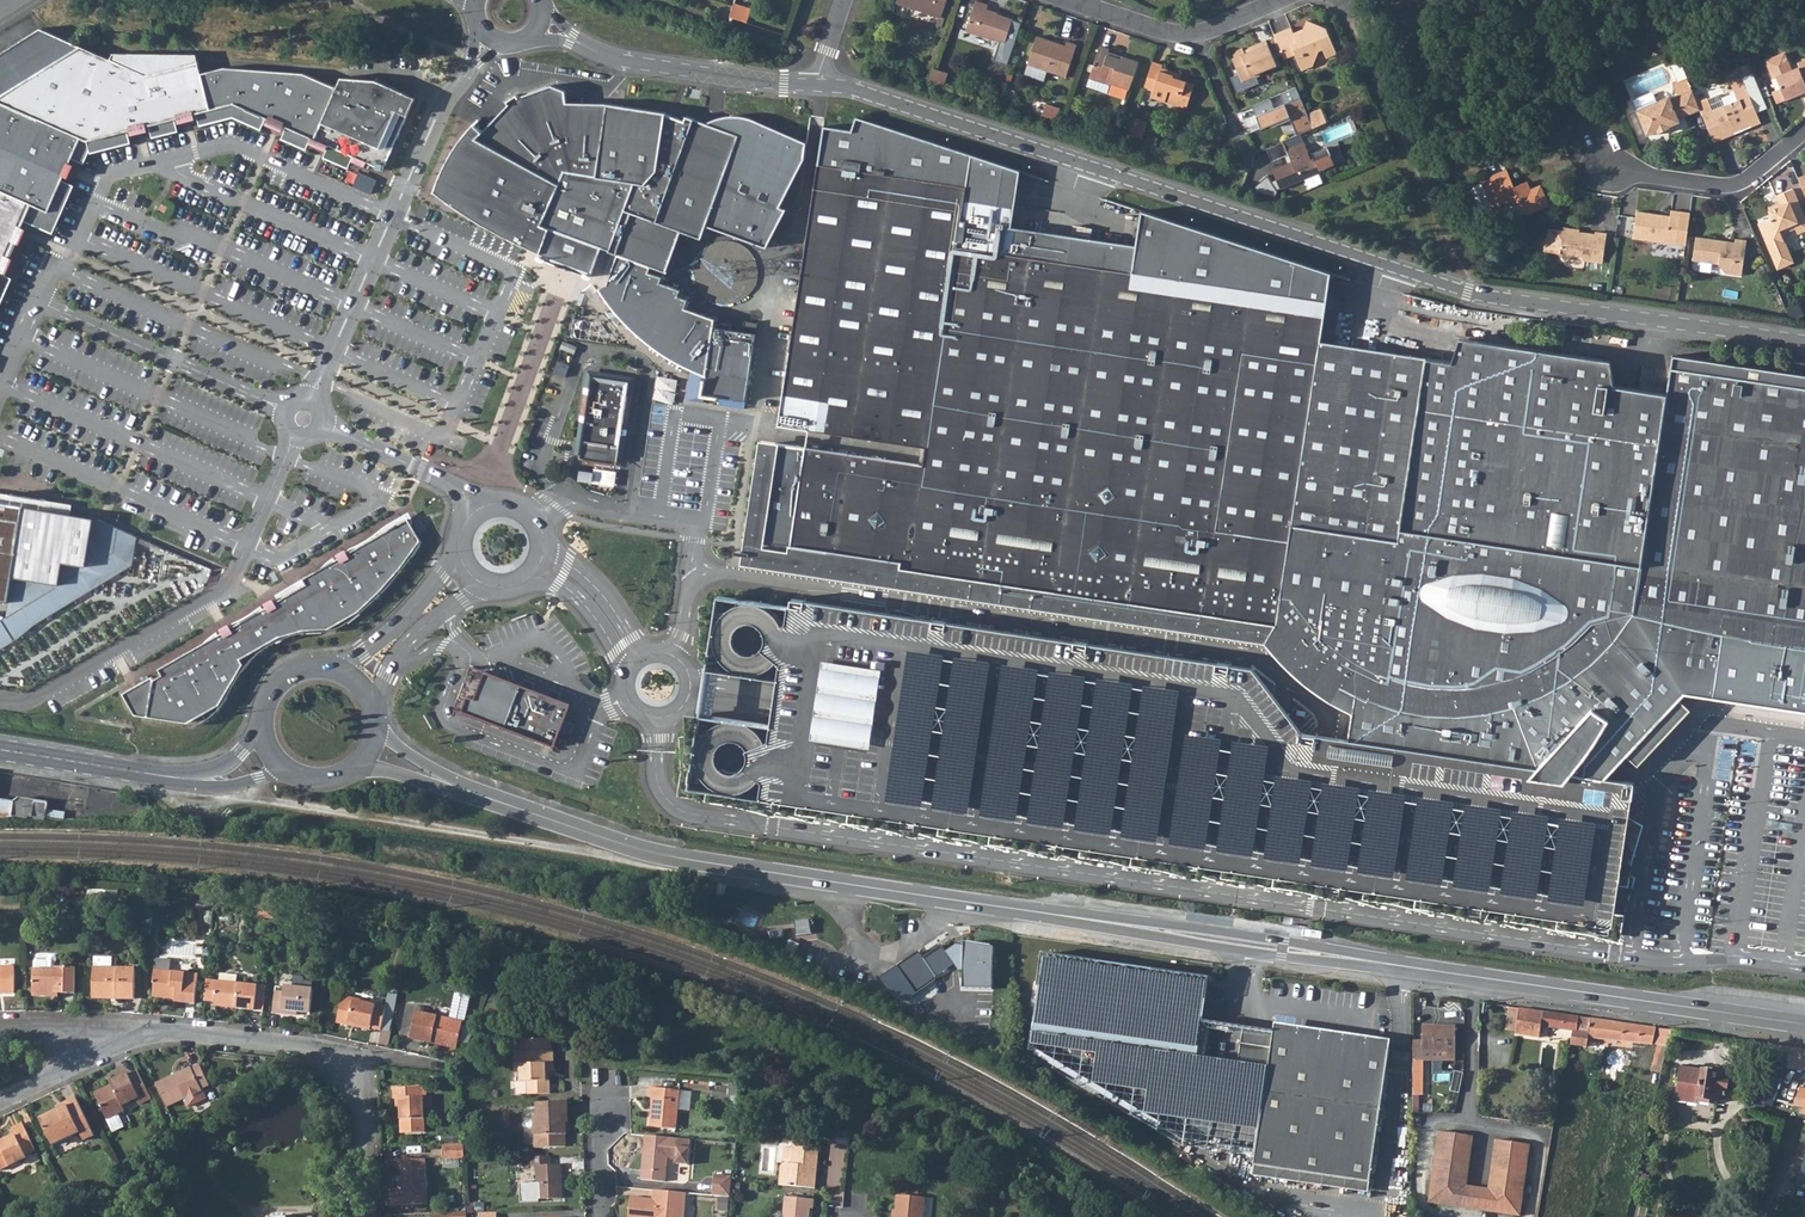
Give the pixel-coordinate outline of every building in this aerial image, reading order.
[(742,0),(734,0),(733,3),(730,13),(741,17),(747,2),(742,0)] [(898,0),(942,15),(947,0),(898,0)] [(986,8),(988,2),(982,0),(975,0),(966,29),(1005,41),(1013,17),(986,8)] [(1293,48),(1300,63),(1310,59),(1316,43),(1321,42),(1325,49),(1337,44),(1326,23),(1305,14),(1300,27),(1293,30),(1288,20),(1271,28),(1282,53),(1293,48)] [(32,205),(50,212),(82,138),(88,141),(210,110),(201,73),(197,54),(114,53),(111,59),(82,46),(41,28),(0,54),(0,276),(32,205)] [(1077,43),(1066,39),(1065,43),(1037,34),(1028,63),(1066,75),(1077,43)] [(1258,71),(1256,68),(1275,59),(1264,35),(1245,43),(1246,47),(1230,54),(1237,69),(1229,73),(1232,79),(1243,84),(1257,79),(1254,72),(1258,71)] [(1112,81),(1129,87),(1138,61),(1122,55),(1121,58),(1108,53),(1109,47),(1100,44),(1087,85),(1109,91),(1112,81)] [(1797,60),(1798,64),(1791,67),(1783,48),(1766,56),(1764,63),(1764,65),(1767,73),(1773,76),(1777,85),(1769,88),(1767,90),(1771,101),(1803,88),(1804,92),(1804,57),(1797,60)] [(1151,95),(1185,106),(1193,82),(1174,76),(1174,72),(1160,68),(1162,62),(1153,59),(1144,86),(1152,89),(1151,95)] [(1739,76),(1753,110),(1765,105),(1750,70),(1747,62),(1735,67),(1739,76)] [(201,73),(210,110),(235,104),(313,139),(337,88),(304,73),(225,67),(201,73)] [(945,86),(950,73),(936,68),(931,81),(945,86)] [(1664,94),(1631,108),(1637,122),(1638,122),(1642,134),(1675,121),(1674,116),(1698,106),(1696,101),(1690,87),(1684,73),(1674,77),(1680,92),(1666,98),(1664,94)] [(1732,129),(1733,127),(1744,122),(1746,124),(1757,120),(1753,110),(1739,76),(1729,80),(1736,97),(1723,102),(1718,91),(1696,101),(1698,106),(1701,112),(1712,138),(1732,129)] [(337,88),(313,139),(354,157),(352,161),(365,167),(367,162),(376,167),(376,169),(383,170),(384,164),(386,165),(416,98),(376,80),(342,78),(337,88)] [(1268,92),(1250,100),(1257,117),(1260,123),(1269,119),(1270,121),(1289,114),(1295,128),(1310,121),(1304,107),(1293,81),(1278,88),(1282,98),(1272,103),(1268,92)] [(666,112),(607,103),(566,102),(566,89),(551,85),(518,96),(516,94),(507,100),(509,103),(483,131),(474,124),(464,135),(455,148),(448,159),(443,171),(439,180),(435,191),(464,212),(542,247),(540,253),(568,263),(592,272),(602,246),(610,249),(609,251),(615,253),(639,262),(637,268),(656,275),(658,269),(666,272),(667,272),(679,238),(687,240),(690,234),(702,238),(706,225),(739,135),(707,123),(686,116),(685,120),(666,113),(666,112)] [(1062,105),(1048,101),(1044,112),(1058,117),(1062,105)] [(1325,115),(1319,101),(1304,107),(1310,121),(1325,115)] [(788,553),(877,566),(906,570),(906,565),(922,567),(921,575),(921,576),(922,578),(923,579),(925,580),(928,579),(929,579),(931,577),(932,569),(1060,589),(1058,603),(1088,608),(1116,613),(1118,599),(1176,609),(1176,615),(1176,616),(1178,618),(1180,619),(1182,619),(1184,618),(1186,615),(1187,610),(1280,625),(1309,660),(1348,690),(1356,693),(1386,706),(1430,717),(1479,717),(1524,707),(1560,693),(1581,679),(1600,662),(1638,610),(1670,392),(1597,381),(1601,357),(1467,337),(1458,361),(1321,339),(1332,271),(1145,213),(1139,243),(995,222),(1003,163),(856,115),(851,129),(823,124),(779,420),(927,443),(924,463),(805,444),(788,553)] [(739,135),(706,225),(768,246),(787,211),(778,207),(805,157),(806,142),(748,118),(734,116),(720,117),(707,123),(739,135)] [(1148,122),(1134,117),(1130,130),(1144,135),(1148,122)] [(1285,133),(1268,140),(1278,163),(1294,155),(1288,142),(1285,133)] [(1305,134),(1288,142),(1294,155),(1278,163),(1274,164),(1283,180),(1322,163),(1320,160),(1334,154),(1327,138),(1312,144),(1314,149),(1310,151),(1307,143),(1309,143),(1305,134)] [(1366,140),(1352,146),(1356,154),(1370,148),(1366,140)] [(1506,198),(1521,203),(1524,211),(1549,201),(1540,180),(1528,184),(1522,183),(1520,178),(1511,182),(1504,165),(1479,176),(1480,179),(1472,182),(1470,186),(1478,205),(1482,207),(1491,203),(1491,204),(1506,198)] [(1796,174),(1804,195),(1804,170),(1796,174)] [(1757,221),(1768,246),(1773,257),(1788,250),(1784,239),(1780,229),(1794,224),(1797,231),(1804,227),(1804,218),(1792,186),(1775,193),(1778,203),(1767,208),(1770,215),(1757,221)] [(167,202),(161,200),(157,208),(163,210),(167,202)] [(1668,206),(1666,208),(1666,212),(1633,208),(1629,233),(1684,241),(1688,209),(1668,206)] [(1562,255),(1568,250),(1579,251),(1579,256),(1583,259),(1598,260),(1603,230),(1593,228),(1592,230),(1583,229),(1583,231),(1576,231),(1577,227),(1560,225),(1560,227),(1546,226),(1545,232),(1541,234),(1540,246),(1557,248),(1562,255)] [(1724,272),(1738,274),(1744,237),(1732,235),(1731,241),(1691,235),(1687,257),(1715,260),(1724,272)] [(1788,250),(1773,257),(1776,265),(1792,258),(1788,250)] [(668,345),(676,350),(685,355),(693,359),(700,363),(709,366),(707,378),(705,378),(702,395),(719,397),(720,396),(747,400),(756,333),(714,327),(715,319),(685,308),(688,300),(678,296),(681,290),(671,286),(660,282),(662,277),(664,278),(666,272),(658,269),(656,275),(637,268),(639,262),(615,253),(607,284),(610,288),(616,296),(621,303),(626,308),(631,313),(639,321),(644,325),(650,330),(656,336),(663,341),(668,345)] [(610,288),(607,284),(597,290),(614,311),(626,324),(632,330),(640,336),(648,344),(658,351),(665,356),(673,361),(682,366),(688,370),(693,359),(685,355),(676,350),(668,345),(663,341),(656,336),(650,330),(644,325),(639,321),(631,313),(626,308),(621,303),(616,296),(610,288)] [(575,318),(573,337),(607,341),(609,322),(575,318)] [(578,339),(563,334),(561,342),(575,347),(578,339)] [(1675,352),(1670,392),(1638,610),(1724,628),(1737,631),(1791,639),(1804,641),(1804,370),(1675,352)] [(571,359),(559,355),(555,366),(566,371),(571,359)] [(628,392),(625,391),(626,380),(596,375),(595,387),(591,386),(581,457),(617,463),(628,392)] [(656,400),(677,402),(679,378),(658,376),(656,400)] [(582,468),(581,481),(616,484),(618,471),(582,468)] [(11,494),(0,493),(0,502),(9,503),(11,494)] [(9,602),(13,577),(60,584),(63,562),(87,566),(95,517),(74,514),(45,510),(47,500),(11,494),(9,503),(0,502),(0,601),(9,602)] [(75,505),(47,500),(45,510),(74,514),(75,505)] [(9,602),(6,614),(0,618),(0,648),(21,636),(38,619),(132,562),(136,535),(95,517),(87,566),(63,562),(60,584),(13,577),(9,602)] [(409,518),(303,578),(307,584),(159,668),(163,674),(154,679),(153,676),(123,693),(136,714),(188,722),(220,704),(244,663),(241,658),(279,636),(304,629),(329,628),(358,611),(380,591),(401,567),(420,540),(409,518)] [(428,531),(422,522),(416,525),(422,535),(428,531)] [(791,601),(716,590),(705,668),(778,680),(775,701),(772,725),(698,715),(688,781),(762,792),(761,800),(774,802),(775,795),(903,814),(902,821),(916,823),(917,816),(1045,835),(1044,843),(1058,844),(1059,838),(1613,919),(1623,852),(1635,776),(1607,771),(1349,734),(1334,731),(1302,727),(1255,661),(961,618),(792,593),(791,601)] [(1722,645),(1724,628),(1638,610),(1600,662),(1581,679),(1560,693),(1524,707),(1479,717),(1430,717),(1386,706),(1356,693),(1349,734),(1607,771),(1629,749),(1656,720),(1681,694),(1687,688),(1715,691),(1720,662),(1722,645)] [(1715,691),(1804,705),(1804,641),(1791,639),(1737,631),(1724,628),(1722,645),(1720,662),(1715,691)] [(475,699),(485,671),(471,666),(456,708),(462,710),(468,696),(475,699)] [(462,710),(554,745),(559,731),(571,735),(575,724),(564,720),(570,703),(485,671),(475,699),(468,696),(462,710)] [(1692,703),(1681,694),(1656,720),(1629,749),(1639,760),(1666,731),(1692,703)] [(48,803),(19,798),(15,802),(13,815),(29,819),(29,816),(35,817),(36,811),(46,813),(48,803)] [(13,815),(15,802),(0,799),(0,815),(13,815)] [(273,919),(275,908),(260,906),(258,918),(273,919)] [(964,942),(964,945),(963,970),(963,988),(993,989),(994,946),(964,942)] [(927,982),(954,963),(946,952),(941,945),(924,957),(920,951),(898,966),(893,973),(895,977),(890,981),(903,999),(921,986),(927,982)] [(946,952),(954,963),(959,970),(963,970),(964,945),(957,945),(946,952)] [(1206,974),(1040,952),(1026,1052),(1251,1186),(1253,1175),(1270,1042),(1272,1029),(1202,1021),(1203,1006),(1206,974)] [(35,960),(35,968),(56,969),(56,966),(56,963),(58,959),(56,956),(53,955),(50,956),(48,958),(37,958),(35,960)] [(95,968),(111,968),(111,958),(95,957),(95,968)] [(16,991),(16,965),(0,965),(0,991),(16,991)] [(52,996),(52,993),(76,993),(76,967),(56,966),(56,969),(35,968),(34,968),(34,996),(52,996)] [(117,998),(134,999),(135,969),(111,968),(95,968),(94,968),(93,993),(93,997),(117,998)] [(155,982),(153,996),(170,998),(171,996),(175,997),(174,1002),(195,1004),(198,974),(154,969),(153,982),(155,982)] [(214,1002),(213,1006),(254,1011),(257,985),(207,979),(204,1001),(214,1002)] [(282,1010),(297,1011),(309,1012),(312,988),(283,986),(283,993),(274,992),(272,1012),(282,1013),(282,1010)] [(369,1029),(369,1027),(379,1029),(384,1005),(375,1003),(375,1004),(341,998),(336,1022),(369,1029)] [(379,1029),(390,1031),(394,1006),(384,1005),(379,1029)] [(1570,1016),(1520,1008),(1516,1033),(1539,1037),(1541,1026),(1573,1031),(1571,1044),(1587,1047),(1588,1038),(1591,1019),(1570,1016)] [(457,1048),(463,1022),(415,1010),(409,1036),(457,1048)] [(1591,1019),(1588,1038),(1657,1049),(1655,1057),(1653,1062),(1652,1072),(1655,1073),(1654,1079),(1660,1080),(1671,1031),(1591,1019)] [(1275,1022),(1272,1029),(1270,1042),(1253,1175),(1367,1192),(1388,1039),(1275,1022)] [(1414,1040),(1413,1095),(1423,1095),(1423,1059),(1423,1050),(1455,1050),(1456,1026),(1423,1026),(1423,1040),(1414,1040)] [(551,1036),(520,1037),(520,1048),(519,1048),(520,1080),(526,1080),(526,1092),(549,1092),(549,1078),(547,1078),(546,1068),(553,1067),(553,1048),(551,1048),(551,1036)] [(1767,1065),(1799,1069),(1804,1070),(1804,1050),(1770,1045),(1768,1057),(1767,1065)] [(189,1107),(206,1099),(202,1089),(210,1085),(200,1065),(192,1069),(191,1068),(157,1083),(169,1107),(186,1099),(189,1107)] [(1767,1065),(1762,1084),(1794,1089),(1798,1075),(1799,1069),(1767,1065)] [(1681,1067),(1676,1099),(1699,1102),(1699,1098),(1724,1102),(1728,1078),(1730,1078),(1730,1075),(1714,1073),(1712,1069),(1706,1068),(1704,1071),(1681,1067)] [(114,1088),(98,1095),(109,1120),(119,1115),(126,1111),(123,1106),(139,1098),(141,1104),(153,1098),(140,1070),(131,1075),(130,1073),(111,1082),(114,1088)] [(681,1110),(693,1111),(695,1082),(683,1082),(681,1110)] [(1762,1084),(1759,1097),(1773,1100),(1789,1104),(1794,1089),(1762,1084)] [(652,1096),(648,1124),(675,1127),(679,1090),(648,1086),(647,1095),(652,1096)] [(394,1099),(400,1099),(402,1133),(426,1132),(424,1096),(421,1097),(420,1087),(394,1088),(394,1099)] [(1795,1105),(1804,1107),(1804,1088),(1801,1087),(1795,1105)] [(1759,1097),(1757,1101),(1772,1106),(1773,1100),(1759,1097)] [(55,1145),(82,1132),(85,1140),(96,1136),(78,1098),(68,1103),(69,1106),(43,1118),(55,1145)] [(537,1115),(534,1115),(535,1146),(565,1145),(564,1133),(566,1133),(566,1120),(568,1120),(568,1100),(537,1101),(537,1115)] [(119,1115),(109,1120),(115,1132),(125,1127),(119,1115)] [(28,1158),(27,1155),(37,1150),(24,1123),(13,1129),(16,1134),(0,1142),(0,1169),(1,1171),(28,1158)] [(1439,1132),(1430,1200),(1519,1213),(1529,1144),(1495,1139),(1488,1189),(1466,1186),(1474,1136),(1439,1132)] [(641,1176),(665,1179),(667,1155),(675,1156),(675,1161),(689,1162),(691,1137),(645,1133),(641,1176)] [(816,1187),(820,1144),(783,1140),(779,1184),(816,1187)] [(444,1158),(466,1157),(465,1143),(443,1144),(444,1158)] [(533,1164),(538,1164),(538,1182),(523,1184),(523,1199),(562,1198),(561,1163),(550,1163),(550,1155),(533,1155),(533,1164)] [(398,1171),(402,1171),(404,1204),(428,1203),(426,1159),(397,1161),(398,1171)] [(730,1195),(731,1179),(732,1174),(715,1173),(712,1193),(730,1195)] [(685,1190),(653,1187),(652,1197),(630,1194),(628,1216),(683,1216),(685,1190)] [(925,1197),(900,1194),(897,1216),(923,1216),(925,1197)] [(810,1207),(813,1207),(814,1199),(786,1196),(784,1216),(809,1216),(810,1207)] [(695,1207),(688,1206),(687,1216),(694,1216),(695,1207)]
